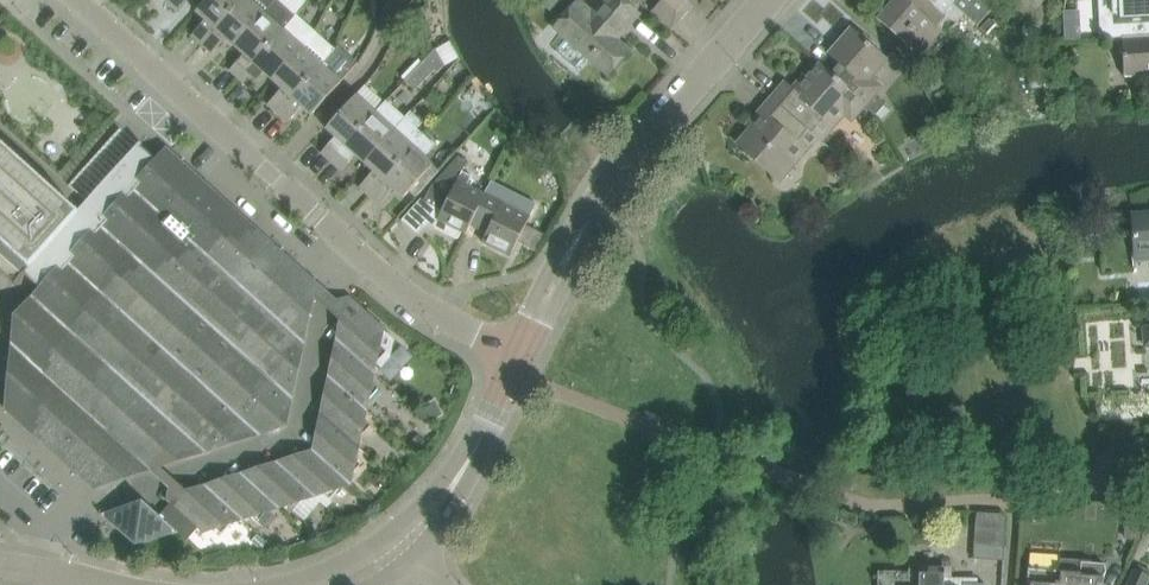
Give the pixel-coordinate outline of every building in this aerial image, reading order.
[(179,11),(188,0),(167,0),(179,11)] [(202,44),(242,0),(206,0),(197,11),(206,19),(192,35),(202,44)] [(202,44),(212,53),(226,37),(235,46),(276,0),(242,0),(202,44)] [(240,79),(290,23),(296,15),(279,0),(276,0),(235,46),(244,54),(230,69),(240,79)] [(555,28),(567,38),(556,51),(581,73),(592,60),(608,74),(628,51),(616,40),(638,14),(622,0),(603,0),(592,13),(579,1),(555,28)] [(661,2),(651,12),(671,31),(693,6),(686,0),(659,0),(661,2)] [(918,10),(907,0),(894,0),(888,6),(886,5),(875,17),(920,56),(942,31),(918,10)] [(918,10),(942,31),(945,33),(949,27),(951,29),(956,24),(954,22),(963,12),(980,27),(993,12),(980,0),(907,0),(918,10)] [(1115,37),(1148,35),(1148,0),(1115,0),(1116,16),(1099,17),(1101,38),(1115,37)] [(424,6),(407,12),(412,26),(429,19),(424,6)] [(264,72),(273,80),(310,40),(315,30),(298,15),(297,16),(296,15),(290,23),(240,79),(250,88),(264,72)] [(990,19),(981,30),(992,40),(1001,29),(990,19)] [(829,72),(862,101),(862,102),(865,105),(882,119),(890,110),(884,106),(886,104),(875,94),(882,87),(871,77),(887,59),(851,29),(829,54),(838,61),(829,72)] [(310,40),(273,80),(282,88),(268,104),(278,113),(322,65),(336,49),(316,32),(315,30),(310,40)] [(1115,37),(1115,38),(1122,38),(1124,76),(1148,75),(1148,35),(1115,37)] [(322,65),(278,113),(288,122),(302,106),(312,115),(341,82),(359,62),(340,45),(336,49),(322,65)] [(435,51),(404,82),(414,92),(434,72),(437,75),(444,67),(435,51)] [(1075,63),(1065,63),(1065,78),(1076,77),(1075,63)] [(785,83),(772,98),(818,138),(844,108),(851,114),(862,102),(862,101),(829,72),(820,64),(796,92),(785,83)] [(937,74),(927,80),(933,90),(943,84),(937,74)] [(375,113),(356,95),(326,128),(336,136),(321,152),(332,161),(375,113)] [(818,138),(772,98),(759,112),(763,115),(738,144),(772,174),(785,159),(793,166),(818,138)] [(365,163),(395,130),(406,118),(386,100),(375,113),(332,161),(342,170),(356,154),(365,163)] [(360,186),(370,196),(425,135),(417,128),(423,122),(411,111),(406,118),(395,130),(365,163),(374,171),(360,186)] [(425,135),(370,196),(380,205),(394,189),(403,197),(433,165),(424,157),(435,145),(425,135)] [(15,284),(25,273),(80,212),(78,210),(0,140),(0,271),(15,284)] [(293,310),(286,312),(281,297),(288,294),(294,266),(167,152),(158,161),(141,146),(143,144),(140,142),(78,210),(80,212),(25,273),(43,289),(35,298),(24,408),(37,419),(97,473),(153,454),(157,433),(173,436),(171,443),(186,456),(285,424),(307,322),(293,310)] [(421,198),(402,220),(418,234),(430,220),(436,223),(434,227),(458,239),(462,231),(466,233),(471,223),(471,222),(485,194),(471,187),(474,180),(473,176),(463,170),(468,161),(459,156),(429,189),(423,201),(421,198)] [(485,194),(471,222),(471,223),(488,231),(482,242),(510,256),(517,242),(526,224),(530,217),(537,202),(511,189),(506,197),(488,188),(485,194)] [(1133,215),(1135,253),(1148,252),(1148,214),(1133,215)] [(364,311),(349,298),(341,307),(355,321),(364,311)] [(341,307),(336,312),(342,318),(338,340),(374,372),(377,362),(383,367),(392,357),(395,340),(364,311),(355,321),(341,307)] [(335,353),(330,377),(367,409),(370,395),(378,386),(372,381),(374,372),(338,340),(330,348),(335,353)] [(327,390),(322,414),(359,446),(362,432),(370,423),(365,418),(367,409),(330,377),(322,385),(327,390)] [(439,402),(424,410),(431,422),(445,414),(439,402)] [(319,427),(314,450),(314,451),(351,484),(354,469),(362,460),(357,455),(359,446),(322,414),(314,422),(319,427)] [(418,435),(410,444),(417,450),(425,441),(418,435)] [(286,454),(278,462),(314,496),(324,492),(329,497),(337,488),(343,486),(353,495),(358,497),(361,493),(351,484),(314,451),(314,450),(291,458),(286,454)] [(242,474),(278,507),(288,504),(293,508),(301,500),(314,496),(278,462),(254,470),(250,465),(242,474)] [(206,485),(206,486),(242,519),(249,516),(262,527),(275,513),(271,509),(278,507),(242,474),(218,481),(214,477),(206,485)] [(170,497),(169,498),(173,501),(170,504),(197,529),(200,526),(206,530),(216,527),(221,532),(229,523),(242,519),(206,486),(206,485),(182,493),(178,489),(170,497)] [(136,545),(178,532),(187,540),(197,529),(170,504),(159,515),(143,500),(101,514),(136,545)] [(977,512),(974,545),(1004,547),(1006,518),(1002,513),(977,512)] [(1125,515),(1123,537),(1139,538),(1141,516),(1125,515)] [(256,532),(250,539),(260,548),(266,541),(256,532)] [(1027,584),(1100,584),(1106,572),(1105,564),(1091,563),(1060,561),(1059,571),(1028,569),(1027,584)] [(945,567),(921,566),(921,564),(909,564),(909,571),(878,571),(878,584),(945,584),(945,567)] [(1128,584),(1146,584),(1148,579),(1148,577),(1135,570),(1128,584)]
